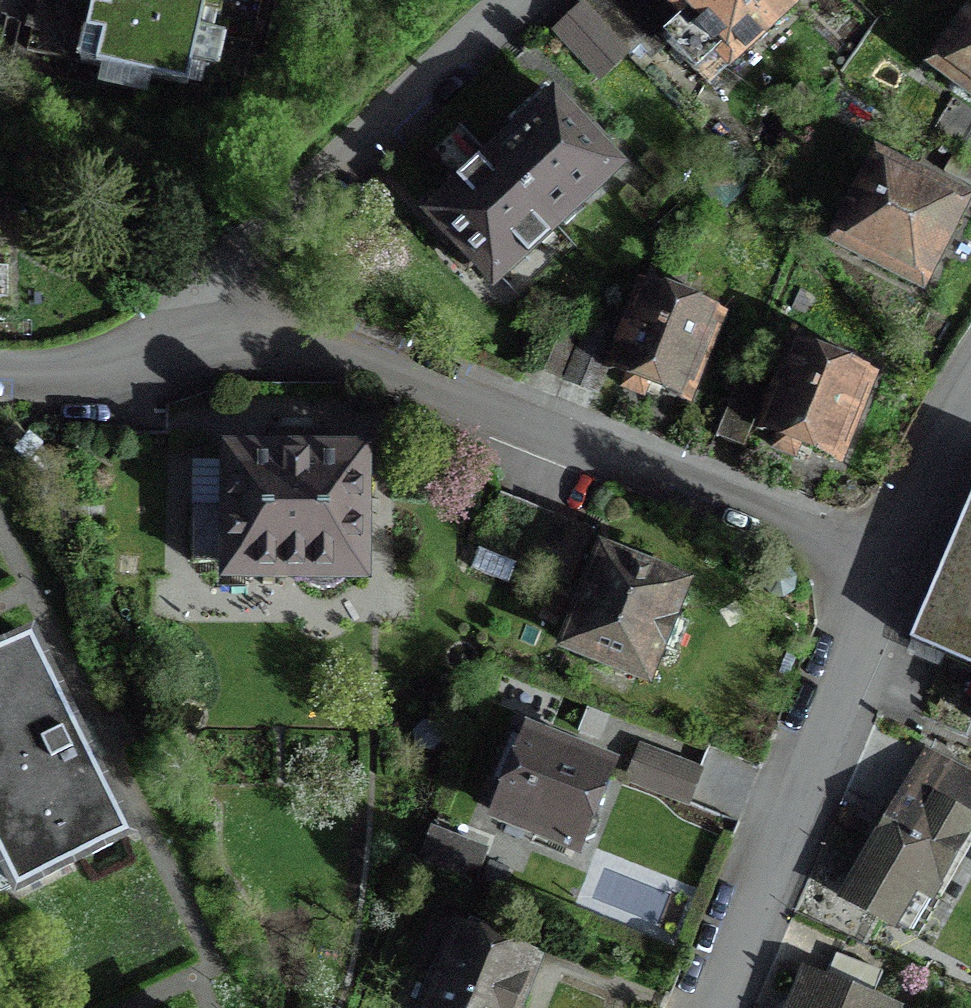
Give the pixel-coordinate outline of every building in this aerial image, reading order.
[(77,66),(184,90),(189,68),(206,72),(213,38),(197,34),(201,16),(218,19),(222,0),(91,0),(77,66)] [(666,0),(660,0),(655,5),(650,0),(591,0),(580,10),(623,56),(636,69),(686,22),(666,0)] [(686,22),(727,65),(793,3),(790,0),(666,0),(686,22)] [(597,81),(623,56),(580,10),(554,35),(597,81)] [(933,69),(970,97),(970,19),(933,69)] [(550,227),(609,172),(568,128),(553,111),(556,108),(542,93),(508,125),(520,138),(492,164),(464,189),(452,176),(417,209),(431,224),(435,221),(453,240),(491,281),(550,227)] [(970,156),(970,117),(950,105),(933,133),(970,156)] [(955,216),(959,208),(916,186),(875,165),(834,245),(918,288),(944,237),(952,231),(955,226),(955,216)] [(621,390),(640,398),(646,383),(684,399),(715,321),(640,291),(609,369),(627,376),(623,385),(621,390)] [(565,384),(593,395),(615,339),(587,328),(565,384)] [(771,452),(791,459),(794,453),(797,445),(835,460),(867,382),(791,351),(760,430),(777,437),(771,452)] [(713,440),(741,451),(763,395),(735,384),(713,440)] [(322,458),(322,457),(306,457),(306,450),(294,450),(280,450),(280,457),(227,459),(227,513),(191,513),(191,566),(227,566),(227,577),(298,577),(306,586),(319,591),(326,590),(333,588),(343,578),(358,578),(358,458),(322,458)] [(571,526),(553,519),(528,509),(498,497),(475,552),(468,571),(505,586),(512,566),(531,574),(567,588),(589,533),(571,526)] [(947,555),(911,640),(952,657),(970,665),(970,498),(947,555)] [(642,680),(678,591),(641,576),(601,560),(566,649),(642,680)] [(126,839),(77,740),(28,641),(0,655),(0,867),(14,895),(126,839)] [(587,813),(603,772),(587,766),(528,743),(497,820),(572,850),(575,842),(581,844),(591,840),(596,825),(592,816),(587,813)] [(626,782),(684,806),(697,775),(638,752),(626,782)] [(970,823),(970,786),(926,760),(845,901),(906,936),(970,823)] [(416,864),(472,886),(483,857),(427,835),(416,864)] [(530,965),(509,956),(455,934),(425,1007),(515,1007),(514,1005),(530,965)] [(806,979),(794,1007),(877,1007),(806,979)]
